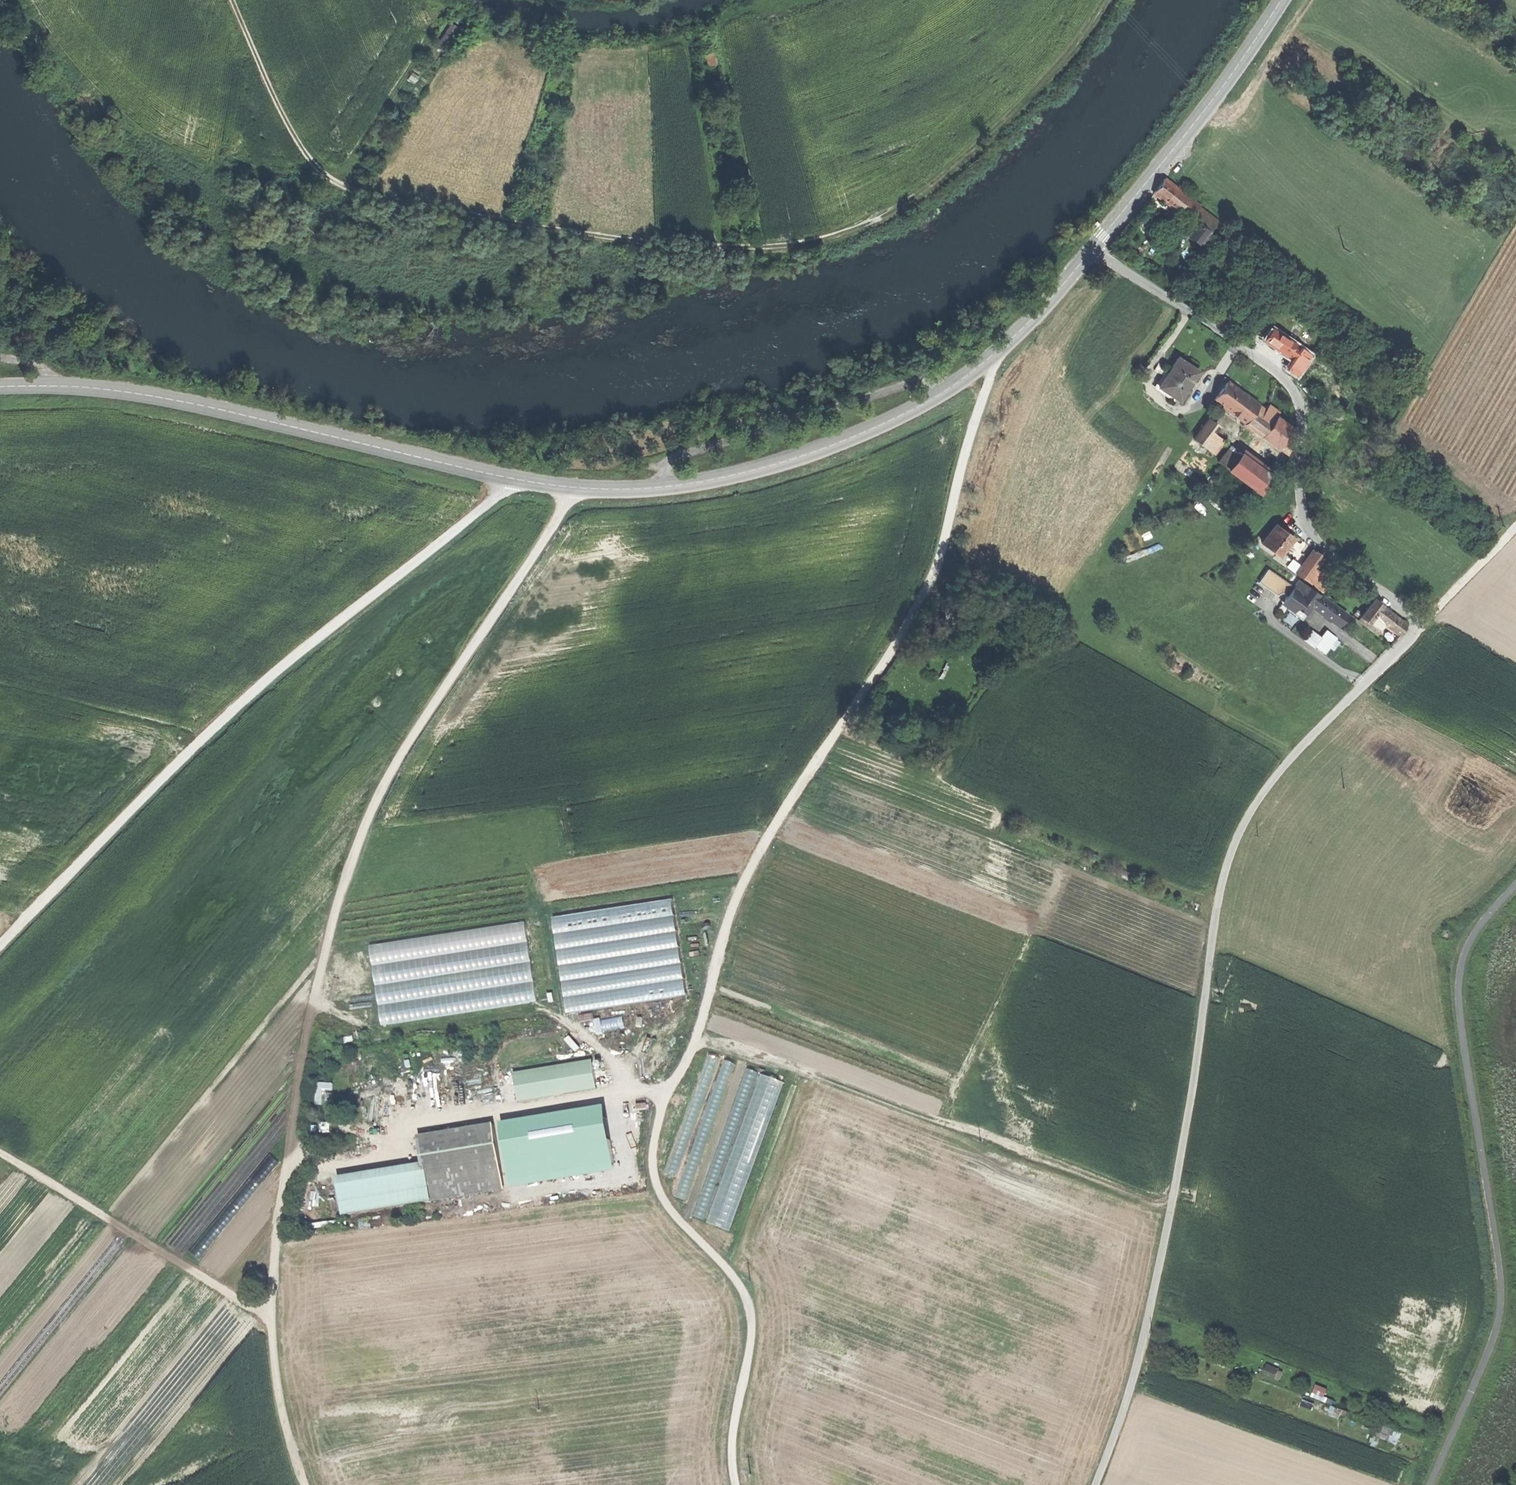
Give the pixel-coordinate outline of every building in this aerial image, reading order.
[(458,28),(451,24),(445,33),(451,37),(458,28)] [(708,65),(715,63),(712,52),(705,54),(708,65)] [(1163,178),(1152,193),(1163,201),(1176,211),(1177,210),(1187,197),(1163,178)] [(1199,206),(1187,197),(1177,210),(1189,219),(1192,215),(1198,206),(1199,206)] [(1202,210),(1198,206),(1192,215),(1196,218),(1199,215),(1202,210)] [(1216,220),(1202,210),(1199,215),(1213,225),(1216,220)] [(1146,224),(1154,230),(1158,225),(1150,218),(1146,224)] [(1275,348),(1285,355),(1293,343),(1283,337),(1280,335),(1270,328),(1262,339),(1275,348)] [(1285,355),(1291,359),(1299,348),(1293,343),(1285,355)] [(1285,368),(1295,375),(1309,355),(1299,348),(1291,359),(1285,368)] [(1169,394),(1179,401),(1198,371),(1187,364),(1177,357),(1167,372),(1158,387),(1169,394)] [(1167,397),(1169,394),(1158,387),(1167,372),(1164,370),(1152,388),(1167,397)] [(1226,384),(1214,400),(1229,411),(1241,395),(1235,391),(1226,384)] [(1240,384),(1235,391),(1241,395),(1242,393),(1244,394),(1247,390),(1240,384)] [(1301,391),(1306,395),(1310,390),(1305,386),(1301,391)] [(1369,399),(1372,395),(1363,389),(1360,394),(1369,399)] [(1242,393),(1241,395),(1229,411),(1236,417),(1250,399),(1244,394),(1242,393)] [(1265,410),(1250,399),(1236,417),(1268,440),(1282,422),(1275,417),(1265,410)] [(1268,405),(1265,410),(1275,417),(1278,413),(1273,409),(1268,405)] [(1192,439),(1202,446),(1212,432),(1216,426),(1206,419),(1192,439)] [(1291,429),(1282,422),(1268,440),(1286,453),(1292,440),(1287,436),(1291,429)] [(1222,440),(1212,432),(1202,446),(1212,453),(1222,440)] [(1240,453),(1229,445),(1217,462),(1227,469),(1240,453)] [(1271,475),(1240,453),(1227,469),(1258,492),(1271,475)] [(1261,542),(1278,556),(1292,538),(1275,524),(1261,542)] [(1304,561),(1314,568),(1315,567),(1316,565),(1323,556),(1313,549),(1304,561)] [(1314,568),(1304,561),(1296,573),(1305,580),(1310,573),(1314,568)] [(1281,592),(1286,596),(1293,587),(1267,568),(1258,581),(1268,589),(1276,594),(1281,592)] [(1322,574),(1314,568),(1310,573),(1322,582),(1317,588),(1321,591),(1329,580),(1322,574)] [(1322,582),(1310,573),(1305,580),(1317,588),(1322,582)] [(1301,619),(1302,618),(1289,609),(1306,586),(1298,580),(1293,587),(1286,596),(1284,599),(1290,604),(1286,609),(1301,619)] [(1302,618),(1311,606),(1306,602),(1314,591),(1306,586),(1289,609),(1302,618)] [(1311,606),(1314,608),(1322,597),(1314,591),(1306,602),(1311,606)] [(1314,608),(1338,625),(1346,614),(1322,597),(1314,608)] [(1361,615),(1370,622),(1375,616),(1383,606),(1374,599),(1361,615)] [(1387,609),(1383,606),(1375,616),(1379,619),(1387,609)] [(1395,615),(1387,609),(1379,619),(1385,624),(1398,635),(1406,624),(1395,615)] [(1366,627),(1370,622),(1361,615),(1358,620),(1366,627)] [(1376,635),(1385,624),(1379,619),(1375,616),(1370,622),(1366,627),(1376,635)] [(1302,638),(1310,630),(1302,621),(1294,629),(1302,638)] [(1314,645),(1324,653),(1330,645),(1335,638),(1325,630),(1319,638),(1314,645)] [(1312,647),(1314,645),(1319,638),(1310,632),(1304,640),(1312,647)] [(922,741),(932,748),(938,738),(929,732),(922,741)] [(673,899),(552,917),(569,1014),(689,996),(673,899)] [(526,921),(371,945),(383,1026),(539,1002),(526,921)] [(1453,931),(1447,927),(1441,937),(1448,941),(1453,931)] [(626,1023),(605,1023),(605,1035),(627,1034),(626,1023)] [(725,1059),(711,1105),(722,1108),(736,1062),(725,1059)] [(514,1072),(519,1102),(599,1089),(594,1060),(514,1072)] [(760,1072),(711,1223),(734,1230),(783,1080),(760,1072)] [(507,1086),(516,1084),(514,1074),(505,1076),(507,1086)] [(317,1081),(317,1103),(324,1103),(325,1088),(334,1088),(334,1081),(317,1081)] [(588,1109),(519,1120),(524,1144),(593,1135),(588,1109)] [(495,1124),(419,1136),(424,1163),(338,1177),(344,1216),(504,1190),(495,1124)] [(1264,1374),(1280,1381),(1285,1370),(1268,1363),(1264,1374)] [(1326,1399),(1330,1388),(1317,1383),(1313,1394),(1326,1399)]
